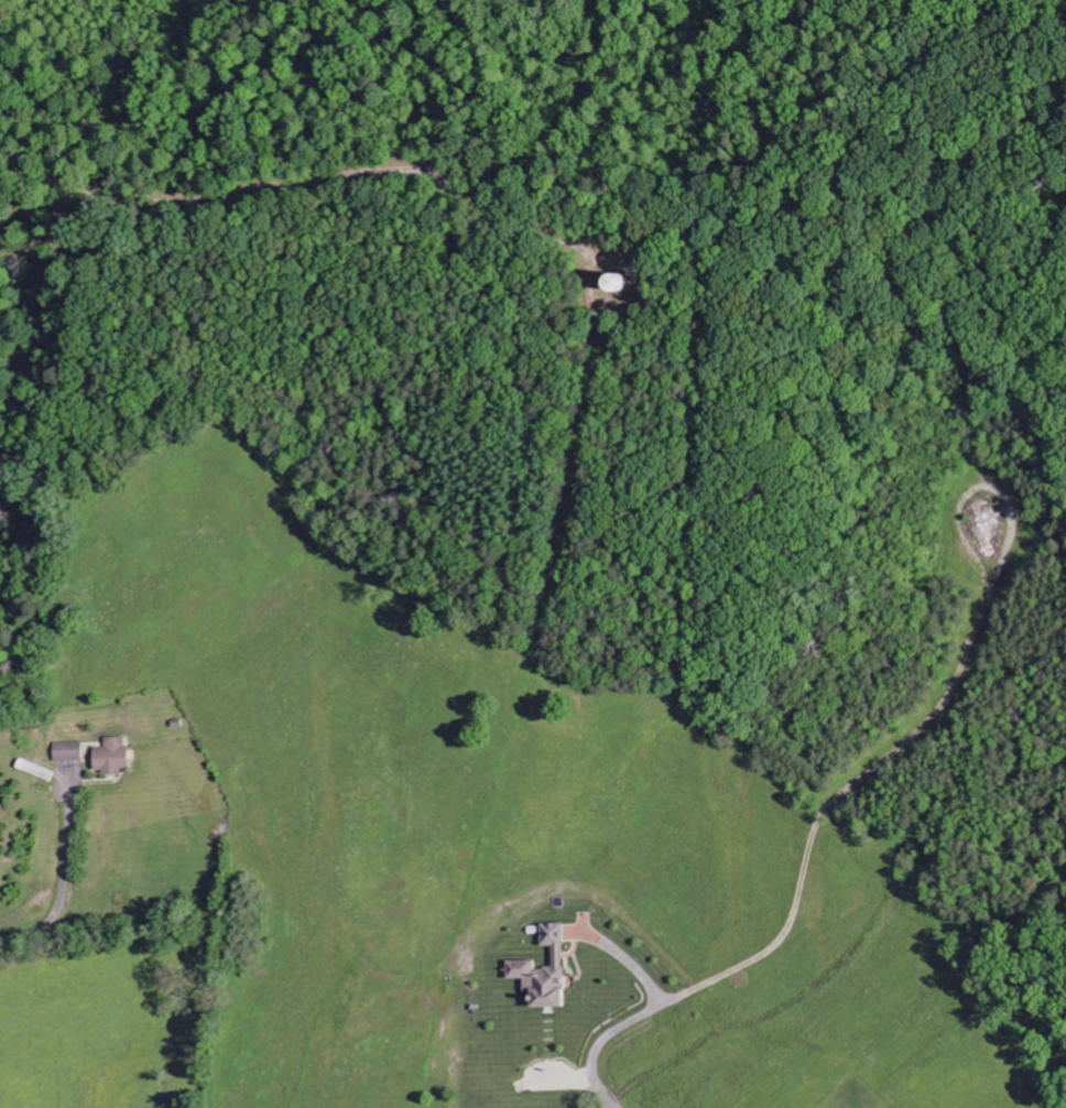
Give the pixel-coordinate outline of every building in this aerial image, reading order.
[(602,288),(627,288),(626,271),(601,271),(602,288)] [(93,746),(93,773),(127,771),(126,736),(104,737),(104,746),(93,746)] [(82,741),(53,742),(53,761),(82,760),(82,741)] [(563,923),(540,923),(541,946),(552,945),(553,967),(535,968),(535,960),(507,960),(507,978),(524,978),(524,992),(531,992),(531,1007),(565,1006),(563,923)]
